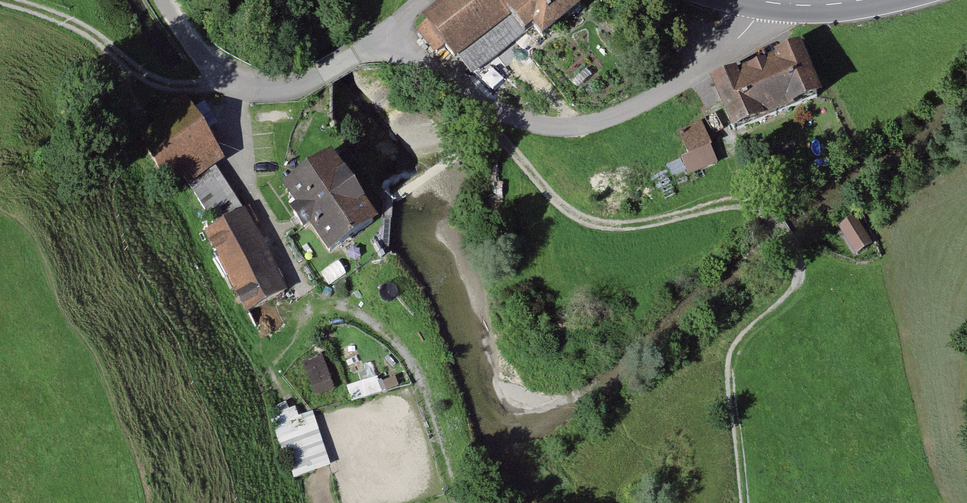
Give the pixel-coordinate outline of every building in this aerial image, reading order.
[(511,18),(522,32),(532,25),(542,36),(585,3),(582,0),(445,0),(423,17),(456,60),(458,58),(511,18)] [(511,18),(458,58),(472,76),(525,35),(522,32),(511,18)] [(806,44),(712,79),(732,133),(826,98),(806,44)] [(190,97),(145,122),(182,188),(191,183),(215,225),(202,232),(248,315),(293,290),(248,209),(245,211),(221,168),(227,164),(190,97)] [(700,123),(680,131),(689,154),(681,157),(689,176),(717,164),(700,123)] [(328,253),(378,220),(331,151),(282,184),(328,253)] [(324,352),(304,361),(320,395),(339,387),(324,352)]
